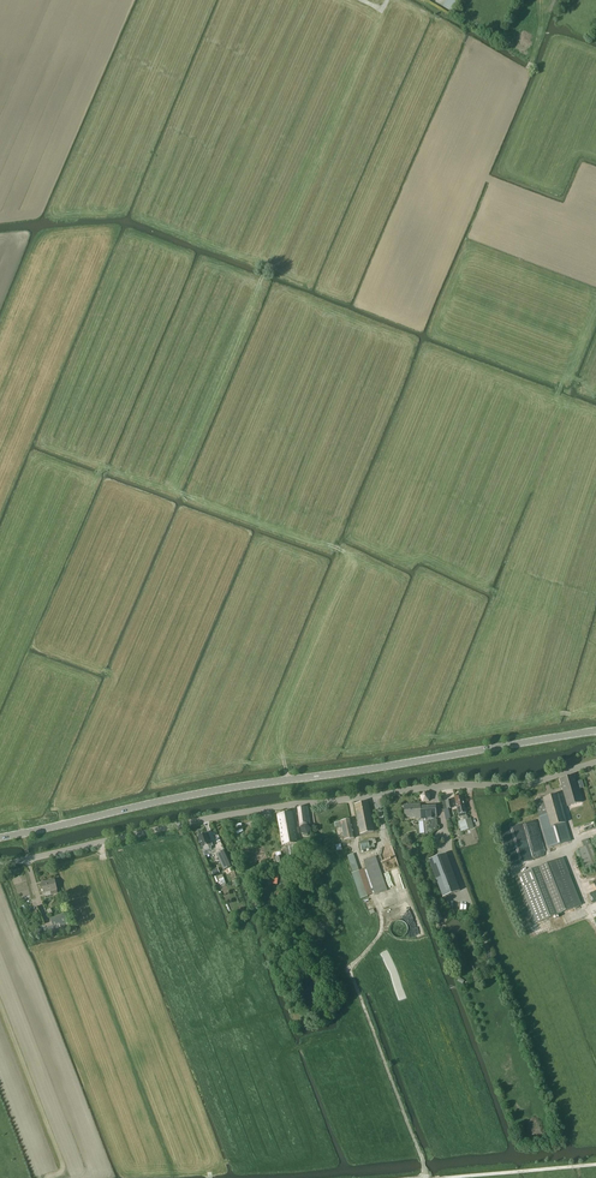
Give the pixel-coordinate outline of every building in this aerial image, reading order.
[(443,7),(452,11),(456,0),(446,0),(443,7)] [(574,775),(560,779),(567,806),(582,802),(578,789),(584,788),(582,781),(576,782),(574,775)] [(430,795),(424,793),(420,797),(423,802),(429,802),(430,797),(430,795)] [(538,800),(535,801),(538,813),(541,813),(542,816),(539,817),(540,822),(548,848),(570,841),(565,823),(566,823),(558,795),(543,799),(538,800)] [(462,807),(464,807),(462,796),(455,798),(457,809),(460,809),(459,807),(462,806),(462,807)] [(451,800),(450,800),(442,801),(444,810),(453,808),(451,800)] [(360,834),(374,832),(368,802),(354,805),(360,834)] [(420,804),(404,805),(405,818),(416,817),(416,819),(437,817),(436,806),(420,807),(420,804)] [(460,809),(457,809),(459,817),(463,817),(463,820),(467,819),(466,816),(464,807),(462,807),(462,806),(459,807),(460,809)] [(307,807),(298,808),(301,834),(308,835),(311,829),(307,825),(310,825),(307,807)] [(280,830),(295,828),(292,812),(277,815),(280,830)] [(461,832),(473,828),(470,818),(467,819),(463,820),(458,822),(461,832)] [(351,820),(334,823),(335,827),(342,826),(345,840),(354,838),(351,820)] [(283,846),(297,843),(295,828),(280,830),(283,846)] [(206,833),(198,836),(204,852),(212,849),(211,847),(213,846),(212,843),(211,841),(209,842),(206,833)] [(575,851),(578,858),(581,857),(585,868),(595,863),(595,858),(588,839),(582,842),(584,847),(578,850),(575,851)] [(373,840),(360,842),(361,851),(369,849),(369,848),(374,847),(373,840)] [(296,854),(305,852),(304,844),(295,846),(295,845),(286,847),(288,856),(296,854)] [(224,851),(217,854),(224,870),(232,867),(224,851)] [(368,897),(353,854),(348,856),(353,873),(352,873),(360,899),(368,897)] [(459,891),(445,854),(428,860),(442,898),(459,891)] [(283,855),(275,857),(277,864),(284,862),(283,855)] [(363,861),(375,895),(387,891),(375,856),(363,861)] [(514,877),(533,924),(582,905),(563,858),(514,877)] [(55,880),(41,883),(44,893),(51,891),(52,895),(58,894),(55,880)] [(392,911),(388,910),(388,918),(397,919),(398,911),(392,911)] [(53,926),(43,929),(46,937),(52,935),(53,936),(60,933),(59,930),(70,926),(68,922),(65,913),(51,919),(53,926)] [(404,922),(397,922),(397,931),(407,931),(407,927),(404,927),(404,922)]
